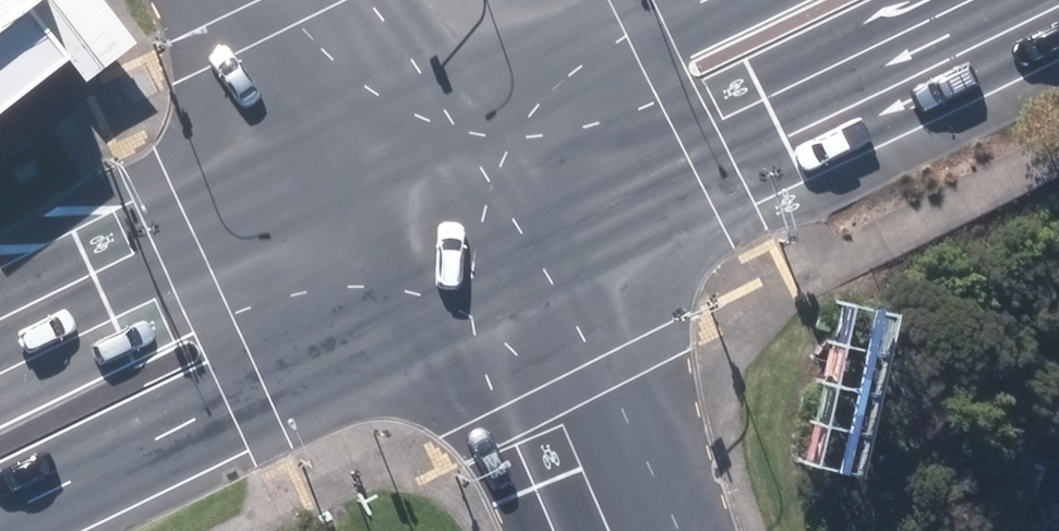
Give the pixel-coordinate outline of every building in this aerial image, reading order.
[(45,14),(35,0),(0,0),(0,47),(45,14)]
